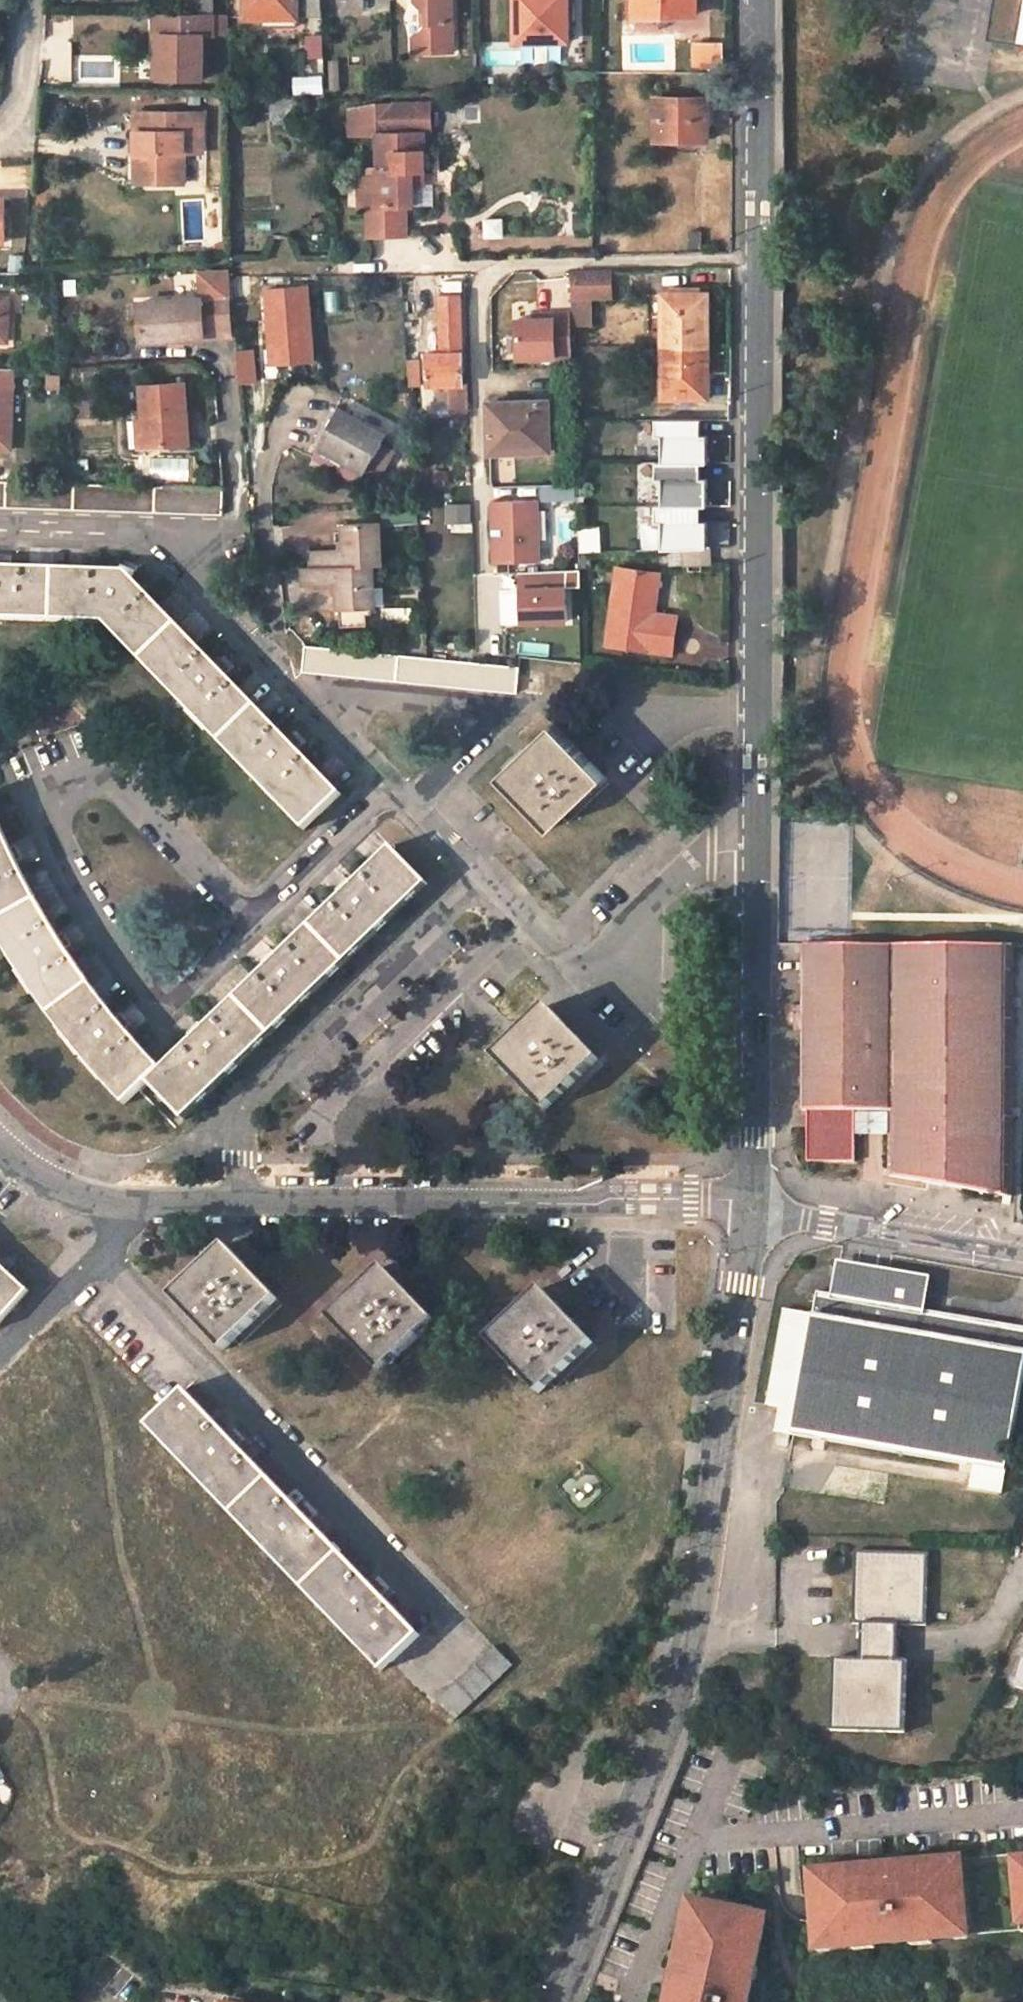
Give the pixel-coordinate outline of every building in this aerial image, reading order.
[(189,14),(214,15),(214,0),(189,0),(189,14)] [(248,18),(299,17),(299,0),(248,0),(248,18)] [(353,11),(366,11),(366,0),(351,0),(353,11)] [(427,10),(427,21),(414,35),(414,51),(453,50),(452,0),(417,0),(427,10)] [(517,40),(570,38),(569,0),(516,0),(517,40)] [(635,13),(696,13),(697,0),(635,0),(635,13)] [(1022,47),(1022,0),(991,0),(984,35),(1015,40),(1015,45),(1022,47)] [(189,14),(155,14),(155,36),(160,35),(160,79),(204,80),(204,36),(214,36),(214,15),(189,14)] [(324,71),(321,18),(305,19),(308,72),(324,71)] [(341,89),(337,59),(325,61),(330,91),(341,89)] [(710,104),(673,104),(672,101),(658,101),(657,140),(711,140),(710,104)] [(351,109),(351,133),(379,133),(380,177),(369,177),(369,207),(369,236),(406,235),(405,205),(413,205),(412,184),(412,169),(419,170),(424,170),(423,133),(430,133),(429,104),(377,104),(351,109)] [(137,110),(135,150),(143,150),(142,180),(182,180),(182,149),(201,149),(200,111),(137,110)] [(143,150),(135,150),(134,179),(142,180),(143,150)] [(692,231),(692,246),(703,246),(704,230),(692,231)] [(199,297),(229,295),(226,268),(197,270),(199,297)] [(612,270),(575,270),(576,298),(613,297),(612,270)] [(460,276),(448,277),(448,293),(441,293),(443,351),(430,352),(431,386),(464,385),(460,276)] [(448,293),(448,277),(440,277),(441,293),(448,293)] [(310,283),(263,285),(267,365),(314,363),(310,283)] [(666,291),(665,343),(709,344),(708,293),(701,293),(700,287),(670,288),(671,291),(666,291)] [(138,302),(141,334),(162,331),(163,341),(203,338),(233,336),(229,295),(199,297),(138,302)] [(0,306),(0,313),(8,314),(8,298),(0,298),(0,306)] [(568,312),(512,314),(514,360),(570,358),(568,312)] [(7,342),(8,314),(0,313),(0,342),(7,342)] [(142,342),(163,341),(162,331),(141,334),(142,342)] [(710,395),(709,344),(665,343),(666,396),(710,395)] [(256,348),(236,348),(237,382),(258,381),(256,348)] [(0,370),(0,450),(10,451),(14,371),(0,370)] [(146,422),(149,447),(190,445),(182,384),(143,386),(146,422)] [(550,398),(491,400),(493,450),(518,449),(517,442),(552,440),(550,398)] [(339,408),(319,447),(367,471),(386,435),(339,408)] [(659,433),(665,433),(664,460),(704,462),(710,462),(710,433),(704,434),(704,417),(659,416),(659,433)] [(141,447),(149,447),(146,422),(138,423),(141,447)] [(665,476),(665,503),(703,505),(710,505),(710,477),(704,477),(704,462),(664,460),(658,460),(659,476),(665,476)] [(0,483),(0,507),(223,515),(224,491),(0,483)] [(538,498),(489,500),(492,564),(541,561),(538,498)] [(470,526),(471,502),(445,501),(444,525),(470,526)] [(665,503),(659,502),(659,520),(665,519),(665,547),(685,547),(710,547),(710,521),(704,521),(703,505),(665,503)] [(542,538),(553,538),(551,510),(541,510),(542,538)] [(317,552),(317,569),(371,564),(370,546),(375,545),(380,545),(378,524),(346,526),(346,549),(317,552)] [(577,551),(600,552),(600,526),(578,525),(577,551)] [(712,563),(711,547),(710,547),(685,547),(685,564),(712,563)] [(372,588),(371,564),(317,569),(309,570),(310,586),(340,586),(342,608),(365,607),(363,588),(370,588),(372,588)] [(607,641),(672,648),(675,613),(643,610),(645,590),(653,590),(654,569),(614,564),(607,641)] [(129,574),(133,578),(135,572),(122,567),(119,573),(129,574)] [(567,622),(565,586),(579,585),(579,569),(507,573),(510,625),(567,622)] [(287,737),(229,676),(219,667),(184,630),(174,620),(133,578),(129,574),(119,573),(10,570),(0,570),(0,622),(104,626),(305,830),(342,794),(298,748),(287,737)] [(501,623),(517,623),(517,596),(501,596),(501,623)] [(174,620),(184,630),(188,626),(178,616),(174,620)] [(517,692),(518,667),(306,648),(306,673),(376,680),(427,685),(517,692)] [(224,663),(219,667),(229,676),(233,672),(224,663)] [(551,828),(603,777),(552,724),(500,776),(551,828)] [(287,737),(298,748),(302,745),(291,733),(287,737)] [(125,1029),(117,1018),(96,991),(80,969),(66,950),(58,937),(43,912),(29,886),(17,863),(11,849),(11,848),(0,824),(0,942),(7,955),(28,987),(54,1021),(77,1050),(100,1076),(126,1103),(147,1083),(184,1120),(425,885),(391,847),(350,886),(340,896),(277,956),(266,968),(203,1028),(192,1039),(161,1069),(141,1047),(125,1029)] [(11,849),(17,863),(23,860),(17,847),(11,849)] [(336,891),(340,896),(350,886),(346,882),(336,891)] [(63,934),(58,937),(66,950),(71,946),(63,934)] [(266,968),(277,956),(273,953),(262,963),(266,968)] [(556,1102),(599,1061),(549,1006),(496,1057),(547,1111),(556,1102)] [(121,1014),(117,1018),(125,1029),(130,1025),(121,1014)] [(192,1039),(203,1028),(199,1024),(188,1035),(192,1039)] [(851,1113),(850,1136),(885,1137),(886,1113),(851,1113)] [(163,1284),(173,1296),(227,1247),(220,1239),(163,1284)] [(276,1300),(227,1247),(173,1296),(222,1350),(233,1340),(276,1300)] [(2,1325),(5,1321),(9,1317),(13,1313),(17,1308),(21,1303),(25,1299),(30,1292),(31,1292),(24,1287),(1,1265),(0,1264),(0,1327),(2,1325)] [(391,1361),(436,1321),(385,1267),(330,1317),(380,1372),(391,1361)] [(549,1382),(594,1342),(545,1288),(490,1338),(540,1391),(549,1382)] [(280,1305),(276,1300),(233,1340),(236,1343),(280,1305)] [(440,1325),(436,1321),(391,1361),(395,1365),(440,1325)] [(600,1348),(594,1342),(549,1382),(555,1388),(600,1348)] [(226,1433),(183,1389),(150,1423),(390,1663),(421,1632),(385,1595),(375,1585),(312,1521),(299,1507),(239,1446),(226,1433)] [(390,1663),(150,1423),(144,1428),(384,1670),(390,1663)] [(232,1427),(226,1433),(239,1446),(244,1441),(232,1427)] [(304,1502),(299,1507),(312,1521),(317,1516),(304,1502)] [(862,1568),(862,1639),(872,1638),(869,1676),(842,1675),(843,1743),(914,1746),(918,1677),(902,1677),(903,1639),(933,1640),(934,1569),(862,1568)] [(380,1579),(375,1585),(385,1595),(391,1590),(380,1579)] [(497,1640),(445,1695),(464,1714),(516,1660),(497,1640)] [(1014,1689),(1022,1691),(1022,1659),(1022,1658),(1014,1689)] [(903,1842),(884,1843),(885,1853),(904,1851),(903,1842)] [(959,1844),(946,1844),(947,1848),(947,1854),(959,1854),(959,1847),(959,1844)] [(923,1846),(911,1847),(911,1851),(912,1857),(924,1856),(924,1850),(923,1846)] [(859,1855),(859,1856),(860,1861),(848,1862),(847,1856),(824,1857),(824,1863),(812,1864),(817,1934),(853,1931),(853,1928),(873,1926),(873,1930),(909,1927),(909,1926),(929,1925),(929,1926),(952,1924),(952,1918),(964,1917),(959,1854),(947,1854),(947,1848),(924,1850),(924,1856),(912,1857),(911,1851),(904,1851),(885,1853),(859,1855)] [(1018,1912),(1022,1912),(1022,1849),(1013,1850),(1018,1912)] [(860,1861),(859,1856),(859,1855),(859,1851),(847,1852),(847,1856),(848,1862),(860,1861)] [(812,1855),(812,1864),(824,1863),(824,1854),(812,1855)] [(752,1894),(703,1885),(702,1892),(715,1894),(714,1901),(736,1905),(738,1898),(751,1900),(752,1894)] [(689,1889),(679,1940),(684,1941),(682,1953),(677,1952),(676,1960),(673,1978),(670,1996),(668,2001),(746,2001),(753,1965),(746,1964),(748,1952),(755,1953),(764,1902),(751,1900),(738,1898),(736,1905),(714,1901),(715,1894),(702,1892),(689,1889)] [(964,1923),(964,1917),(952,1918),(952,1924),(952,1928),(965,1927),(964,1923)] [(873,1930),(873,1926),(853,1928),(853,1931),(853,1937),(874,1935),(873,1930)] [(663,1976),(673,1978),(676,1960),(677,1952),(682,1953),(684,1941),(679,1940),(674,1939),(670,1959),(666,1958),(663,1976)] [(748,1952),(746,1964),(753,1965),(756,1966),(758,1954),(755,1953),(748,1952)] [(230,1987),(228,1997),(247,2000),(249,1991),(230,1987)]
